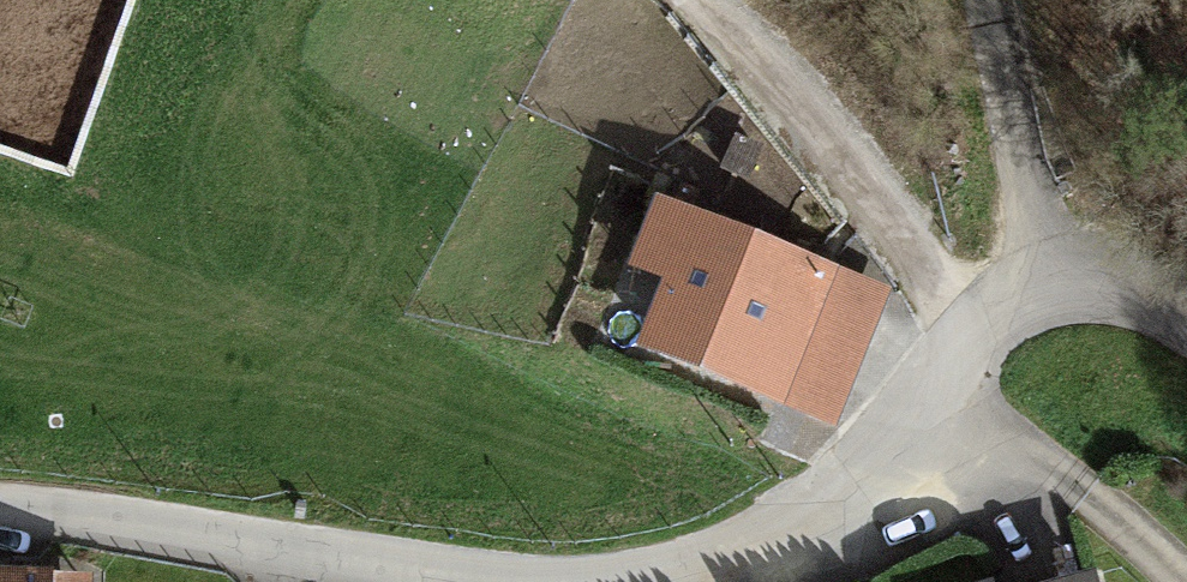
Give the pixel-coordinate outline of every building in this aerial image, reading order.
[(890,291),(658,194),(628,266),(662,280),(634,346),(833,429),(890,291)]
